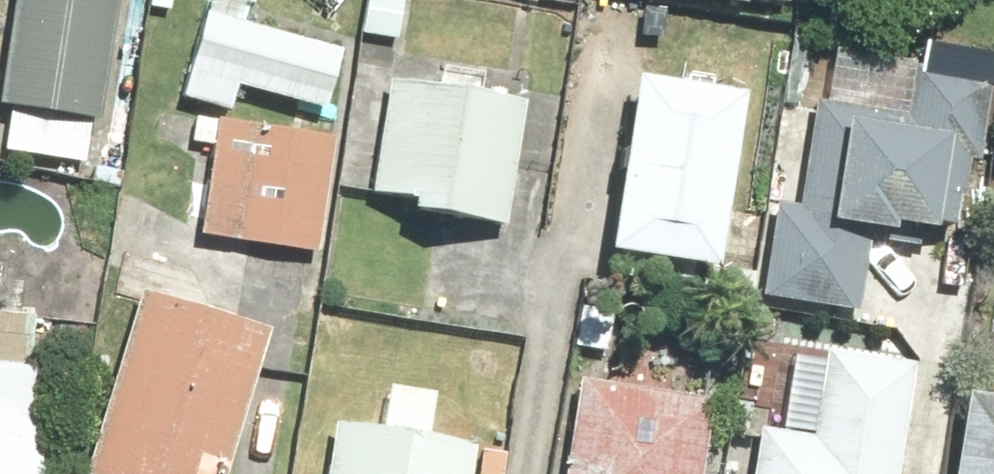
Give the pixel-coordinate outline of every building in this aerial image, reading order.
[(108,0),(9,0),(0,46),(0,107),(6,108),(0,140),(0,151),(78,165),(108,0)] [(177,99),(222,112),(229,86),(318,111),(335,52),(235,24),(241,0),(204,0),(177,99)] [(398,0),(365,0),(360,35),(392,40),(398,0)] [(921,233),(922,227),(952,232),(964,160),(973,162),(987,77),(828,50),(819,103),(809,102),(792,205),(771,202),(755,296),(854,313),(867,234),(879,236),(881,226),(921,233)] [(731,97),(624,80),(596,254),(614,257),(610,278),(686,290),(689,269),(703,271),(731,97)] [(500,229),(519,104),(385,84),(368,194),(401,199),(399,213),(500,229)] [(313,255),(330,139),(192,119),(189,142),(209,145),(195,238),(313,255)] [(263,332),(135,293),(79,473),(219,473),(263,332)] [(52,373),(41,372),(44,345),(26,343),(29,317),(0,314),(0,473),(42,473),(52,373)] [(909,365),(819,351),(806,437),(751,428),(744,473),(892,473),(909,365)] [(571,380),(557,473),(694,473),(705,401),(571,380)] [(330,424),(322,473),(456,473),(461,446),(422,439),(429,396),(383,388),(376,432),(330,424)] [(952,398),(941,473),(993,473),(993,404),(952,398)]
